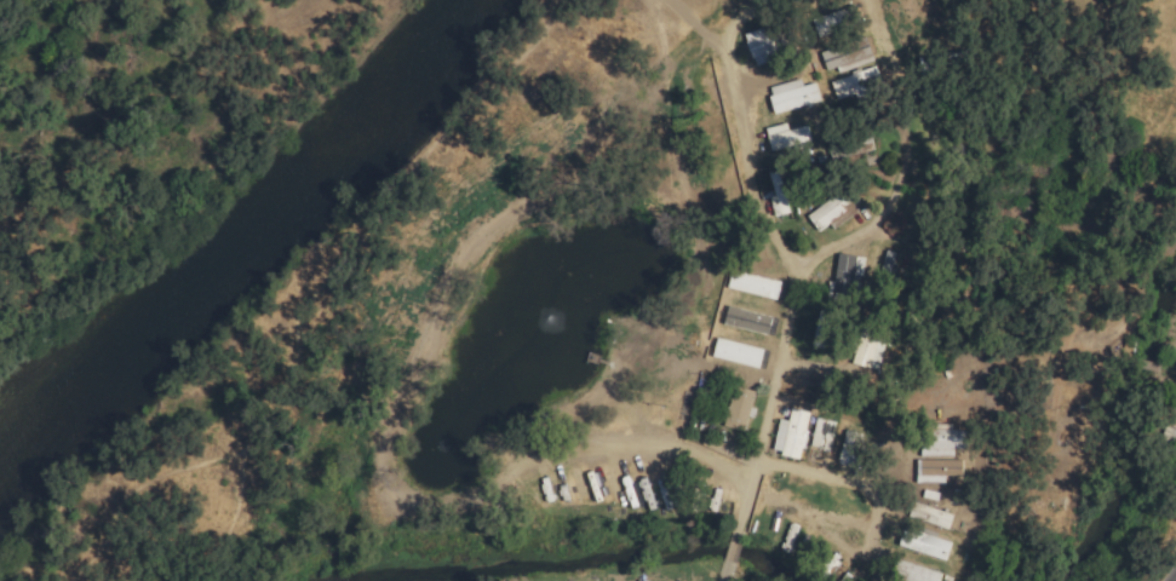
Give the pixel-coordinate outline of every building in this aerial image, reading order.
[(780,47),(789,45),(782,21),(742,33),(751,66),(783,57),(780,47)] [(871,62),(864,38),(818,52),(824,72),(834,69),(836,73),(871,62)] [(828,81),(834,100),(880,86),(874,67),(828,81)] [(773,116),(818,101),(812,83),(800,87),(798,78),(764,89),(773,116)] [(786,130),(785,124),(763,129),(769,152),(809,142),(805,125),(786,130)] [(761,174),(764,188),(767,188),(773,217),(787,214),(777,170),(761,174)] [(858,202),(847,187),(805,216),(815,232),(858,202)] [(857,295),(858,279),(861,279),(863,258),(835,255),(830,305),(848,307),(849,294),(857,295)] [(742,301),(755,268),(742,263),(730,296),(742,301)] [(767,312),(774,276),(765,274),(758,310),(767,312)] [(875,315),(865,313),(856,345),(847,343),(844,353),(870,361),(875,342),(867,340),(875,315)] [(720,427),(741,434),(753,393),(733,386),(720,427)] [(771,454),(799,459),(808,413),(788,409),(786,421),(777,419),(771,454)] [(827,452),(833,422),(813,419),(808,448),(827,452)] [(950,425),(920,425),(920,457),(952,458),(952,450),(963,450),(963,431),(950,431),(950,425)] [(836,465),(853,468),(859,434),(842,431),(836,465)] [(960,461),(915,460),(915,483),(943,484),(943,477),(959,477),(960,461)] [(906,517),(946,531),(951,516),(912,502),(906,517)] [(896,549),(943,560),(948,542),(935,539),(936,534),(901,526),(896,549)]
